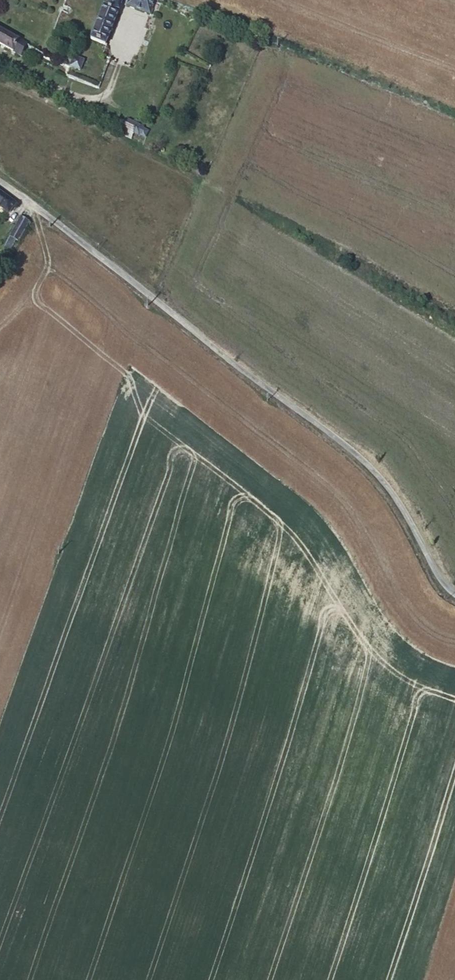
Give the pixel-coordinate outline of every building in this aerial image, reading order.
[(89,38),(103,45),(122,0),(105,0),(89,38)] [(127,5),(150,15),(156,0),(130,0),(127,5)] [(26,47),(0,33),(0,46),(20,57),(26,47)] [(83,62),(72,58),(68,70),(79,74),(83,62)] [(126,123),(120,135),(130,140),(133,132),(144,138),(147,133),(126,123)] [(8,215),(15,205),(0,194),(0,209),(8,215)] [(27,225),(20,220),(7,238),(9,240),(8,242),(10,244),(13,242),(15,243),(25,226),(26,227),(27,225)]
